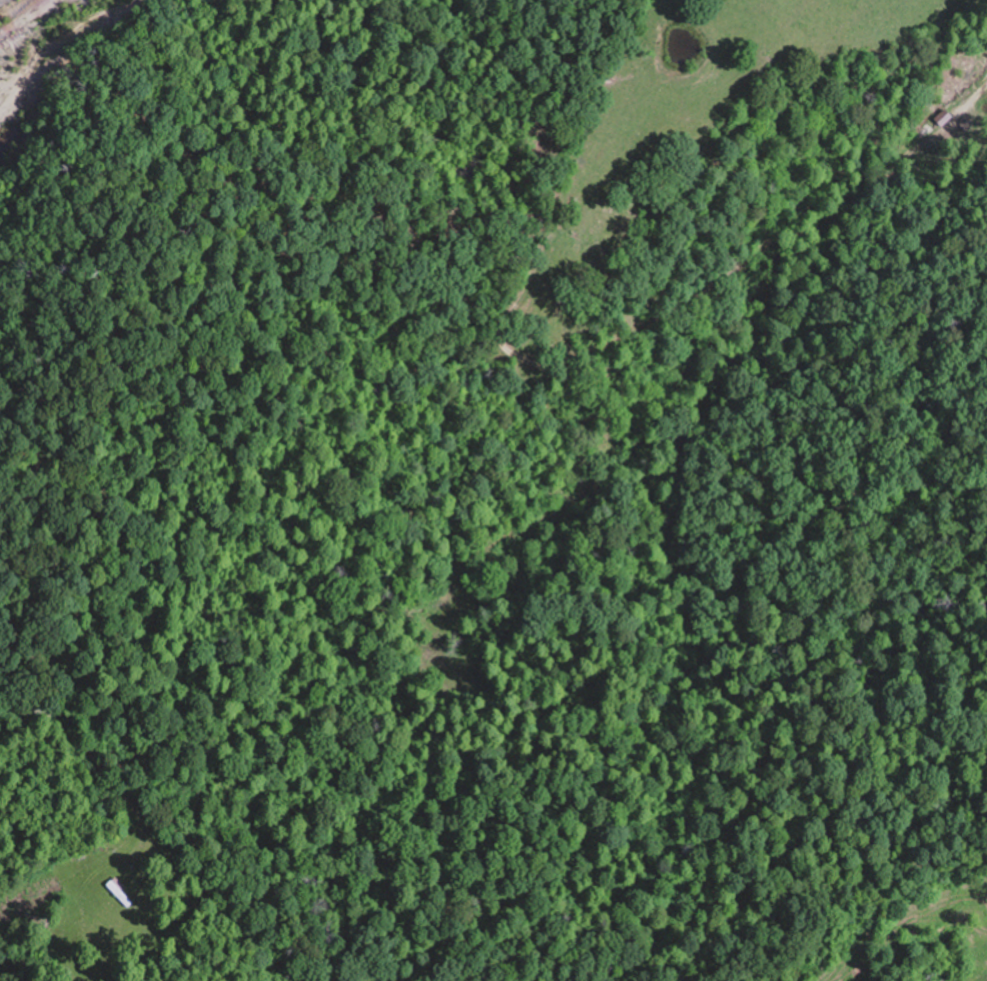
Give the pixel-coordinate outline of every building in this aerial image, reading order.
[(136,899),(115,878),(108,885),(129,906),(136,899)]
